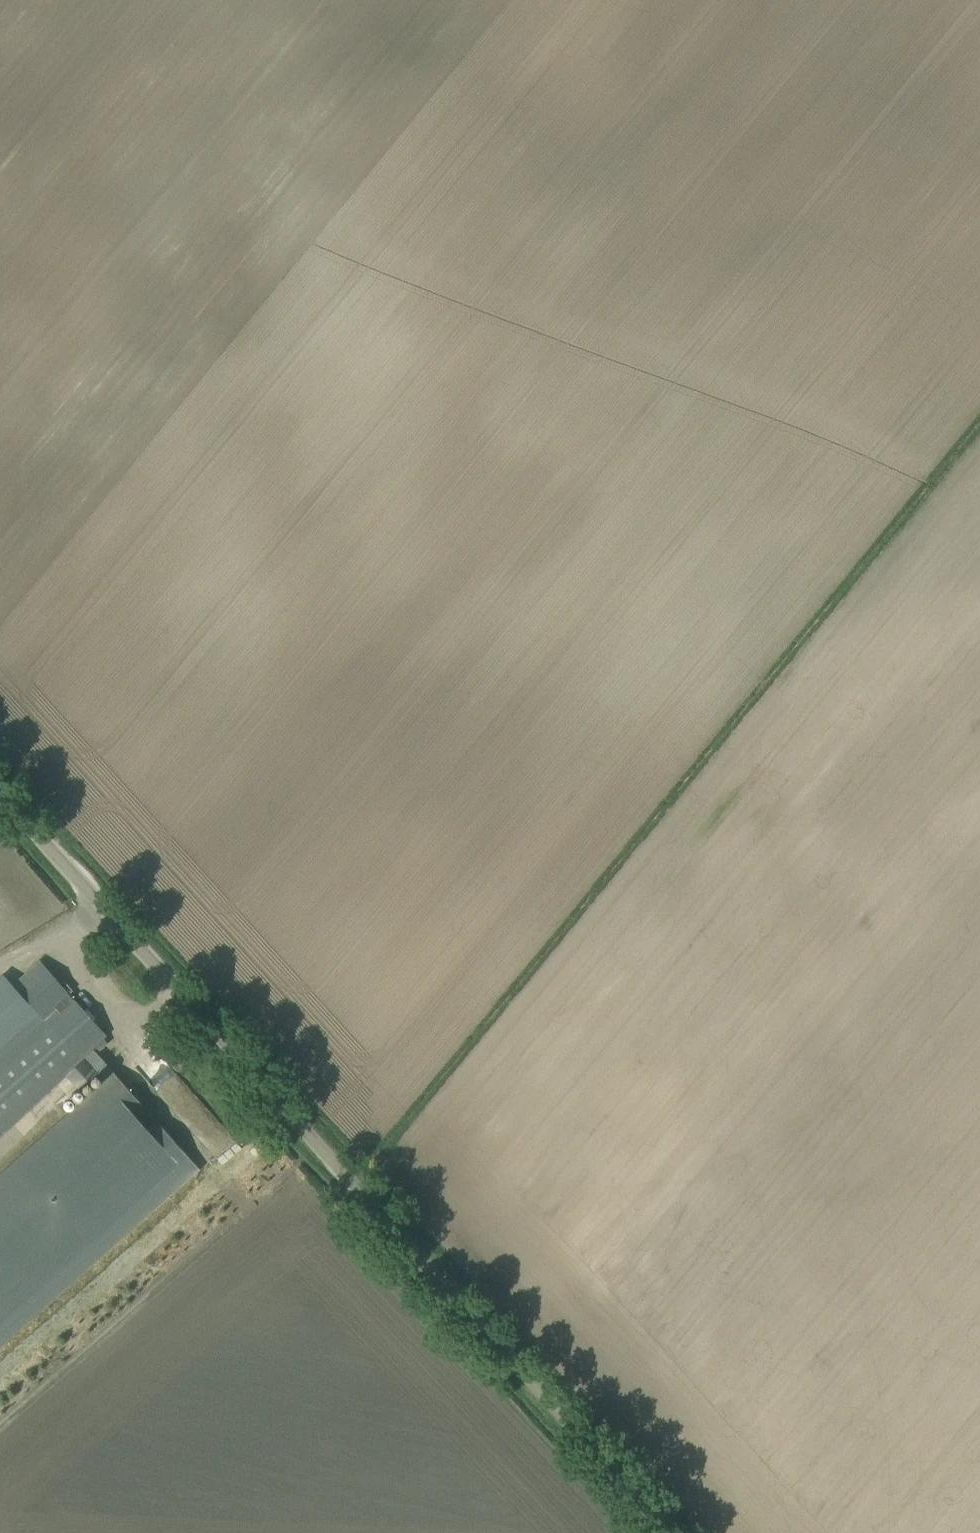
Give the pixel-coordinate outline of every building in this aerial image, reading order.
[(83,1058),(93,1049),(92,1047),(106,1035),(40,961),(13,985),(32,1008),(0,1036),(0,1132),(83,1058)] [(0,977),(0,1036),(32,1008),(13,985),(3,974),(0,977)] [(83,1058),(104,1081),(0,1174),(0,1323),(188,1155),(93,1049),(83,1058)]
